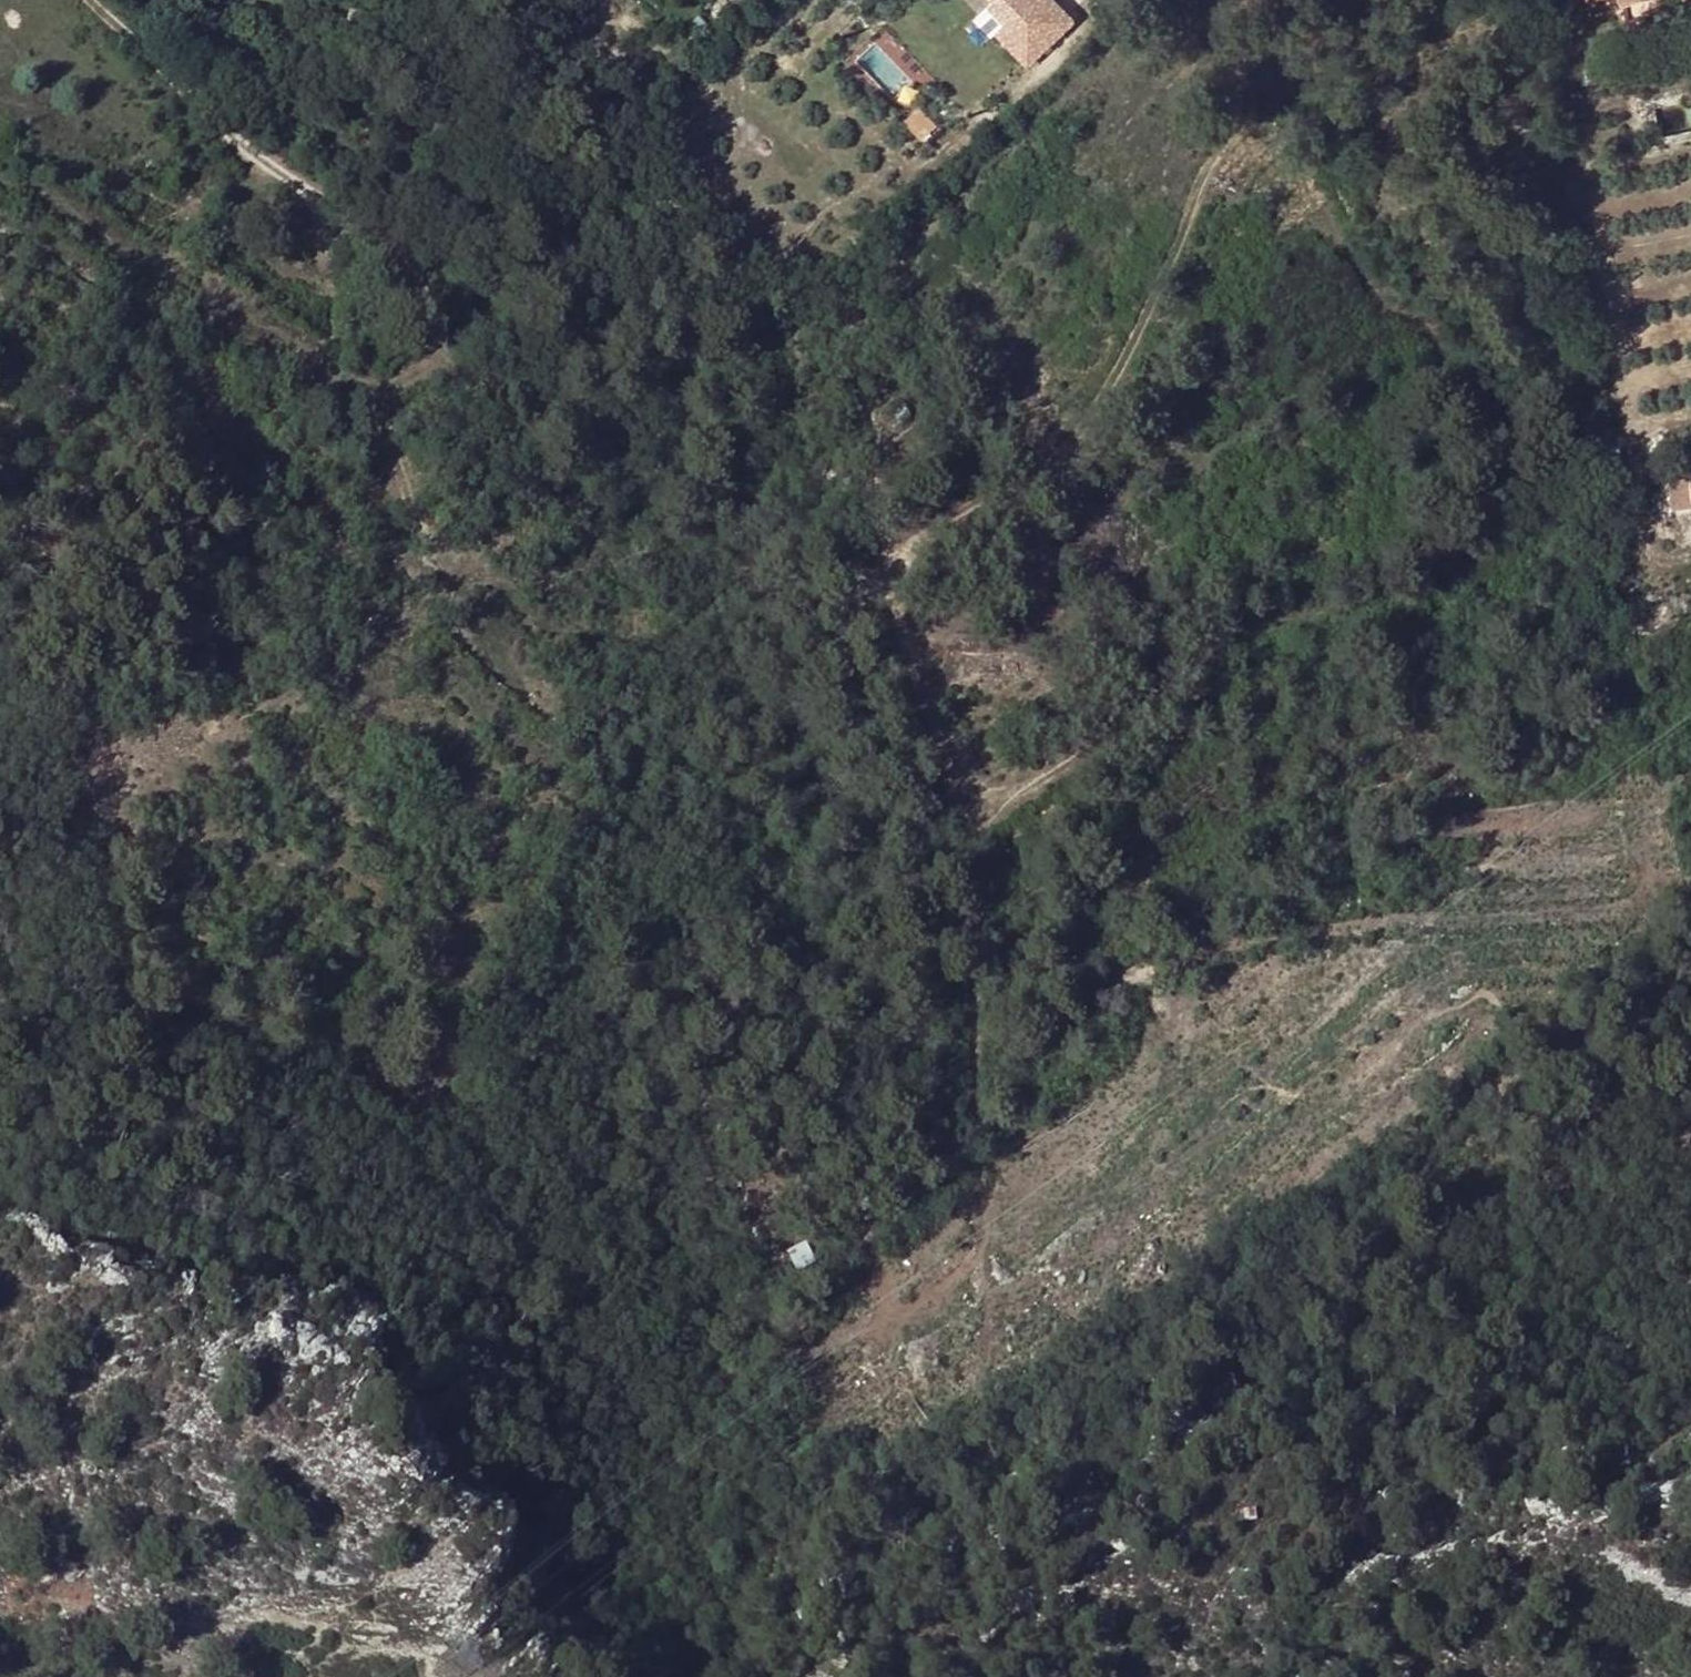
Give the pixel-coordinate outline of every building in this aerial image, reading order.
[(1072,19),(1053,0),(969,0),(1030,61),(1072,19)] [(1534,107),(1532,95),(1520,97),(1522,108),(1534,107)] [(1662,480),(1664,508),(1690,506),(1690,478),(1662,480)] [(802,1246),(790,1254),(800,1271),(812,1264),(802,1246)] [(796,1273),(800,1271),(790,1254),(786,1256),(796,1273)]
